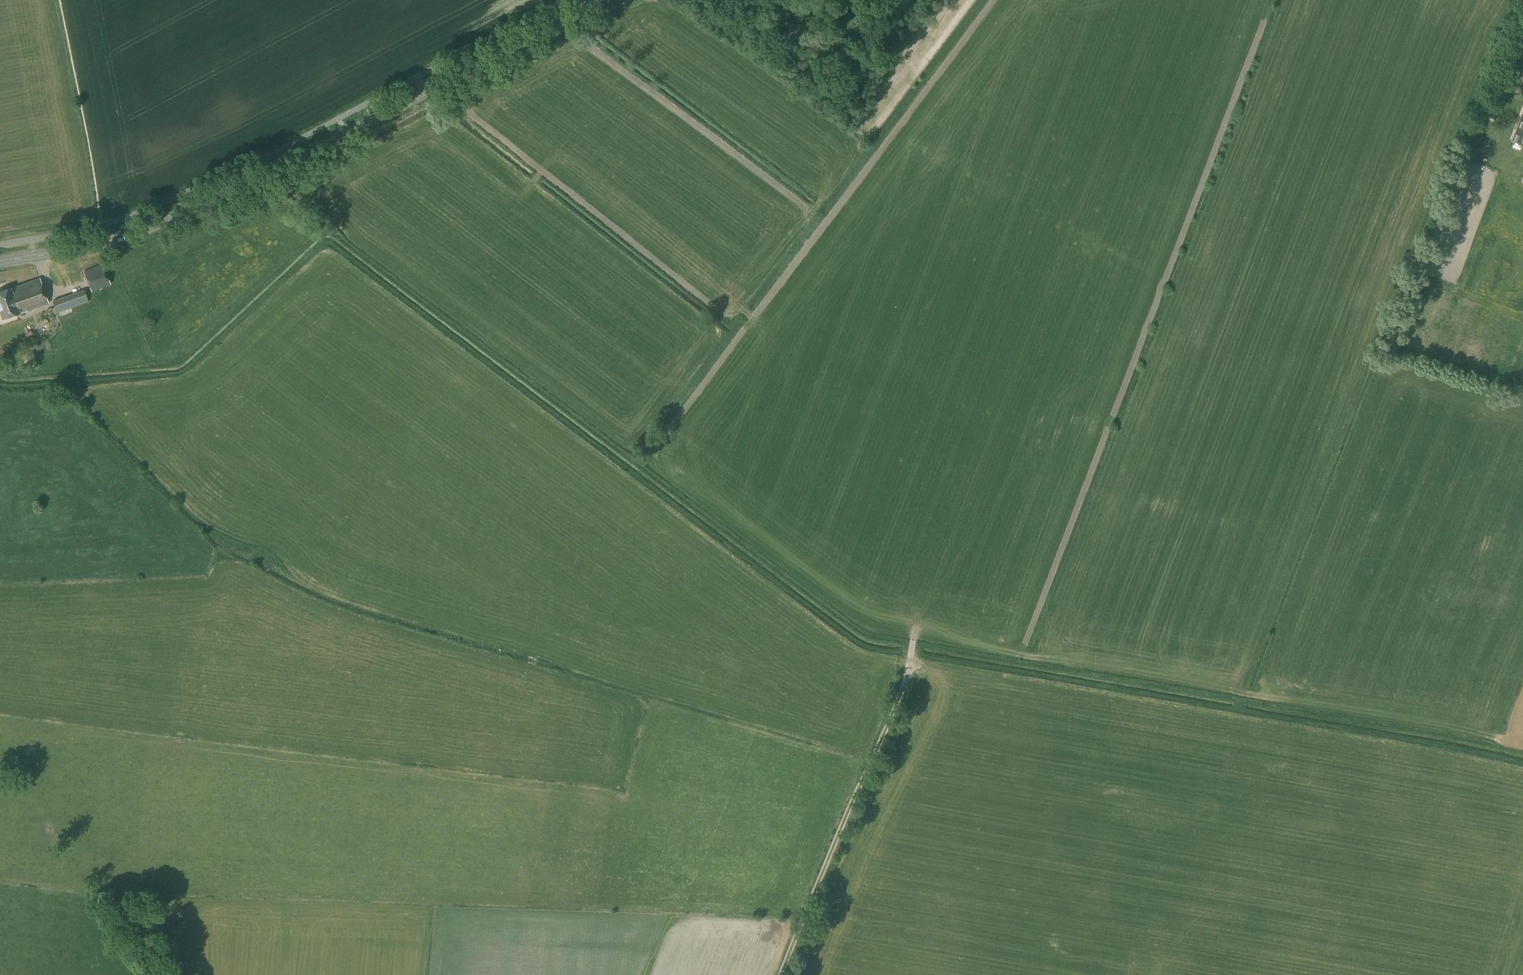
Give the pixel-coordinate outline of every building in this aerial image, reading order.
[(454,109),(458,103),(452,98),(447,104),(454,109)] [(1512,141),(1522,145),(1522,111),(1512,141)] [(1492,126),(1495,117),(1485,114),(1482,122),(1492,126)] [(90,292),(110,284),(101,264),(82,271),(90,292)] [(48,303),(39,277),(0,291),(0,314),(2,319),(25,310),(26,311),(48,303)] [(56,313),(88,302),(84,289),(52,301),(56,313)]
